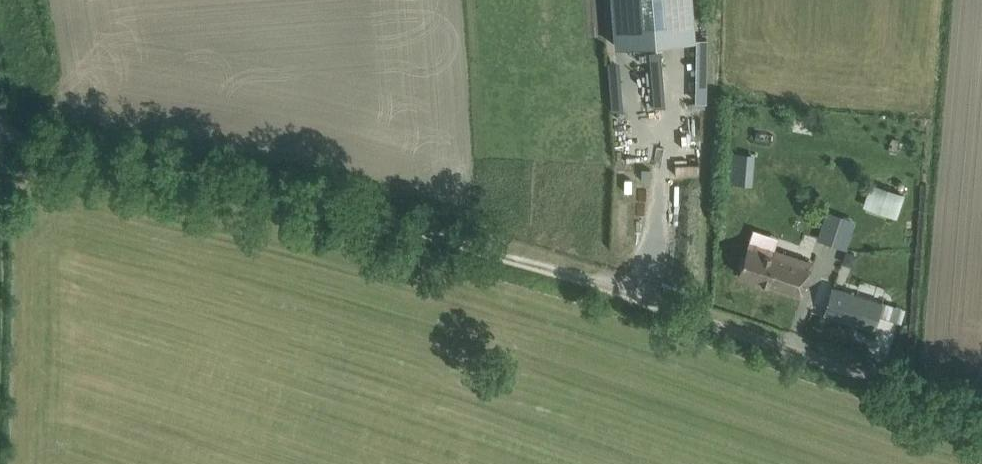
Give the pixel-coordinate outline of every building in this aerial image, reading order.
[(615,45),(695,39),(692,0),(612,0),(615,45)] [(709,38),(697,37),(694,99),(706,100),(709,38)] [(660,49),(649,50),(654,105),(665,104),(660,49)] [(618,59),(606,60),(611,108),(623,106),(618,59)] [(754,153),(733,151),(730,182),(752,184),(754,153)] [(904,193),(870,181),(862,204),(896,216),(904,193)] [(828,206),(817,237),(847,248),(857,216),(828,206)] [(772,256),(747,247),(738,274),(800,295),(811,262),(774,250),(772,256)] [(859,252),(847,248),(842,262),(854,267),(859,252)] [(875,329),(883,303),(826,285),(813,327),(826,332),(831,315),(875,329)]
